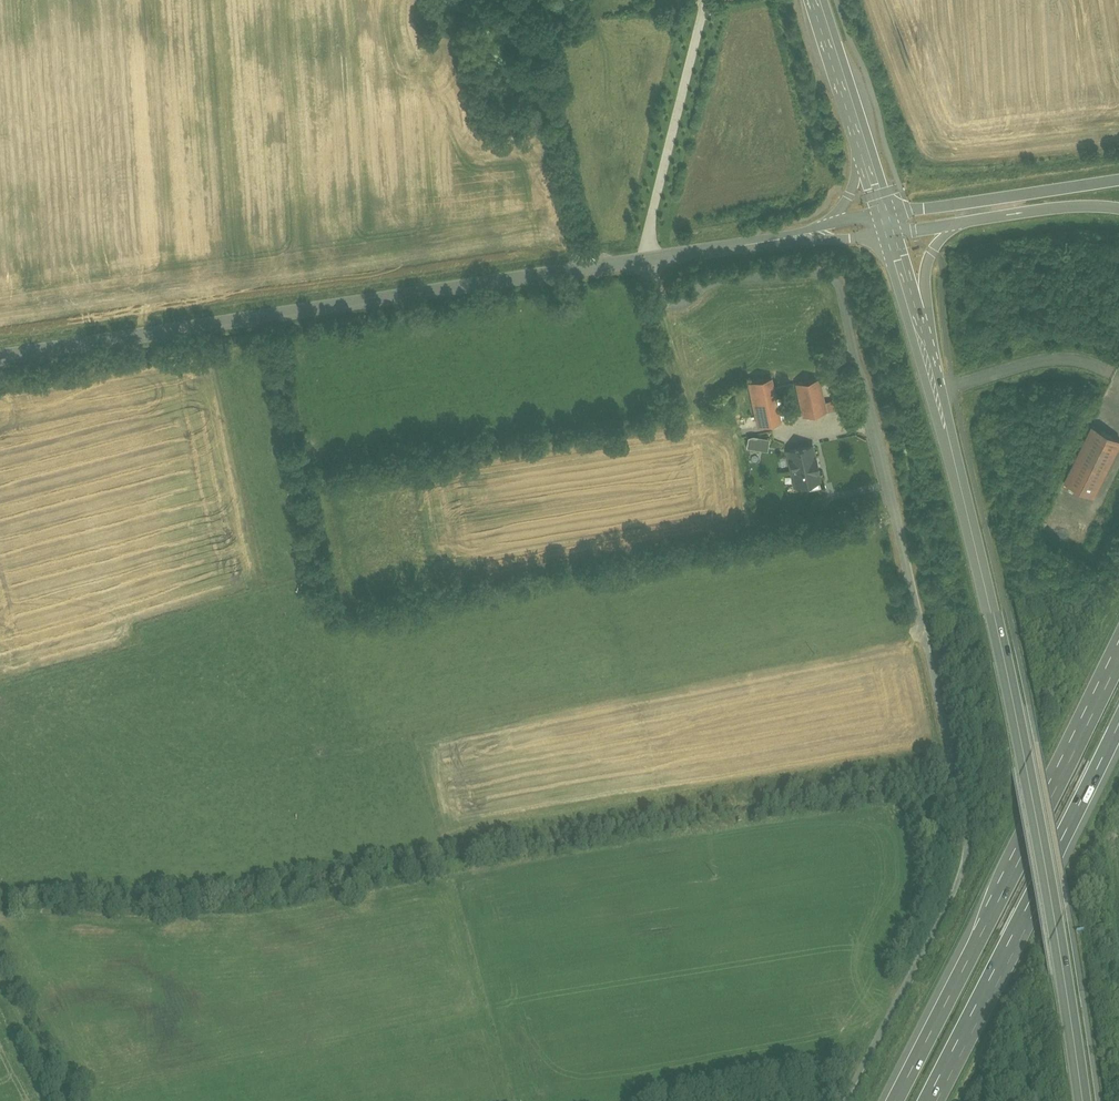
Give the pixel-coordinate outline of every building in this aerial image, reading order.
[(772,377),(749,381),(759,426),(781,421),(772,377)] [(819,378),(797,383),(804,416),(826,411),(823,393),(819,378)] [(830,392),(823,393),(826,411),(834,410),(830,392)] [(1092,425),(1064,481),(1093,495),(1118,443),(1118,439),(1092,425)] [(759,440),(748,438),(747,447),(758,449),(759,440)] [(811,439),(785,445),(795,493),(821,487),(811,439)]
